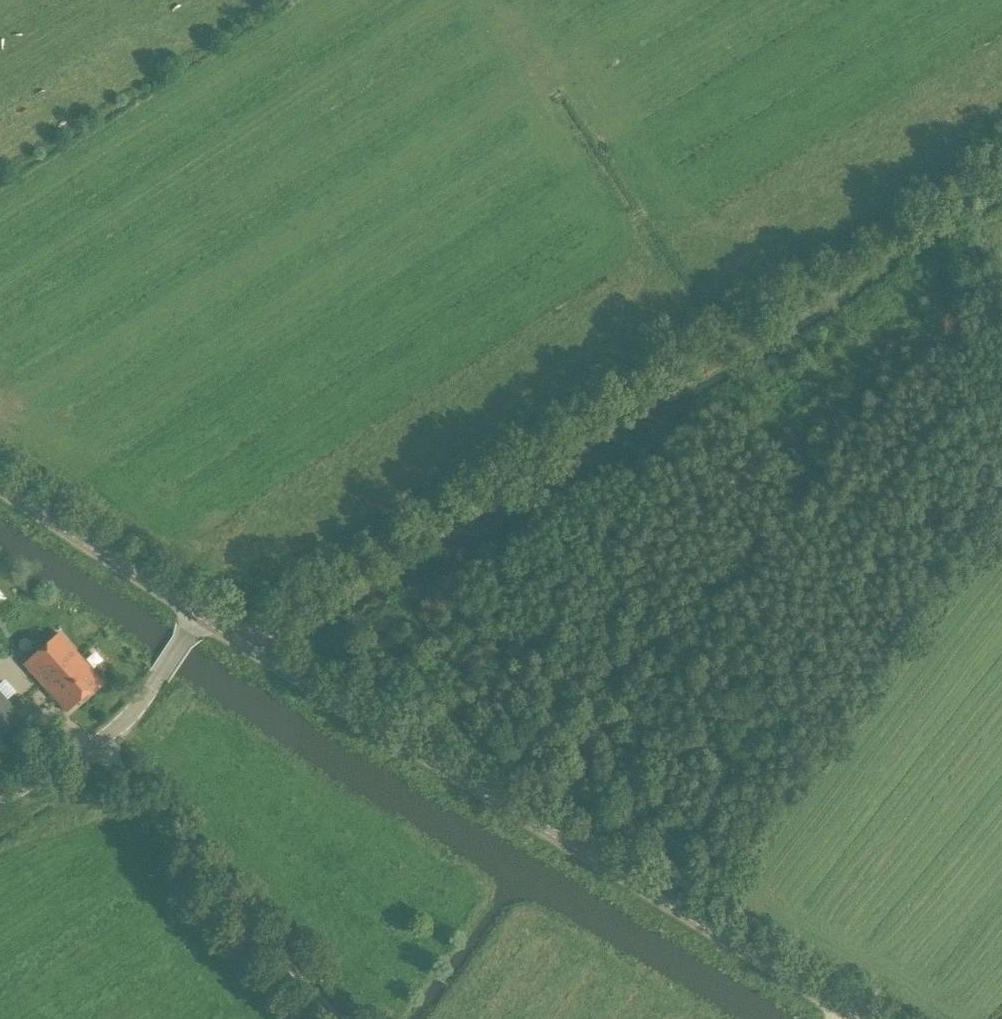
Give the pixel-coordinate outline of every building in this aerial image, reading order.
[(68,714),(103,683),(60,634),(25,665),(68,714)]
